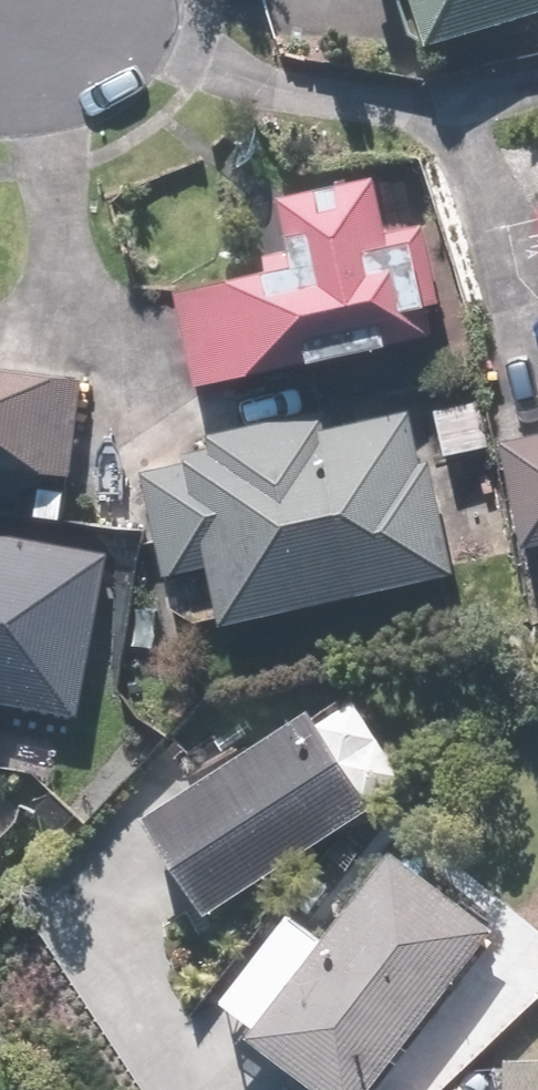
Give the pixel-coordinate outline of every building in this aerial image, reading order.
[(413,48),(537,8),(537,0),(398,0),(413,48)] [(171,292),(191,390),(424,343),(404,245),(378,250),(365,187),(258,208),(271,272),(171,292)] [(537,243),(537,197),(527,199),(537,243)] [(68,482),(79,387),(0,378),(0,475),(68,482)] [(493,450),(480,396),(327,433),(322,412),(131,458),(163,588),(199,579),(212,634),(448,577),(421,467),(493,450)] [(517,552),(537,547),(537,438),(493,449),(493,450),(517,552)] [(0,542),(0,707),(77,719),(102,558),(0,542)] [(192,917),(399,787),(344,700),(137,830),(192,917)] [(484,932),(385,853),(314,943),(280,916),(207,1008),(310,1089),(358,1089),(484,932)] [(490,1065),(490,1089),(537,1089),(537,1065),(490,1065)]
